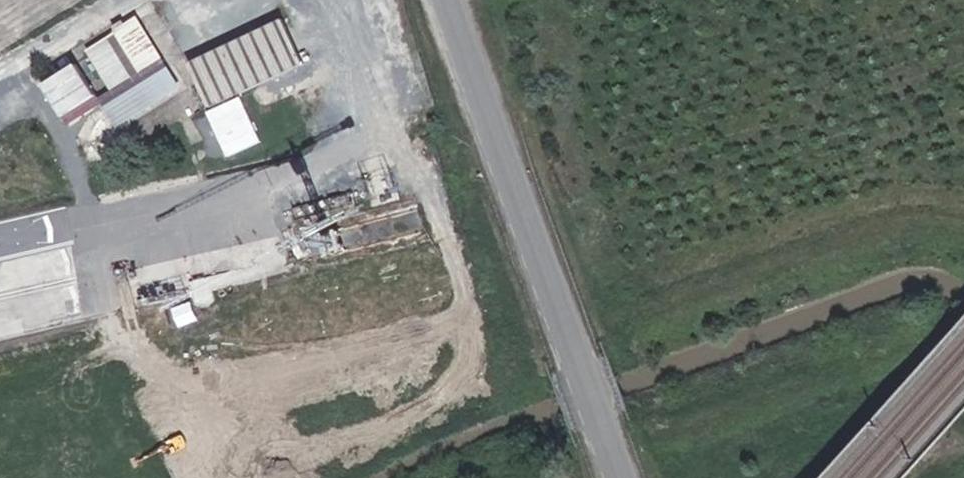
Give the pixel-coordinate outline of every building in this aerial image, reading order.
[(119,126),(187,87),(146,14),(85,48),(90,57),(46,82),(69,122),(106,102),(119,126)] [(291,20),(191,60),(200,83),(206,80),(216,104),(310,67),(291,20)]
